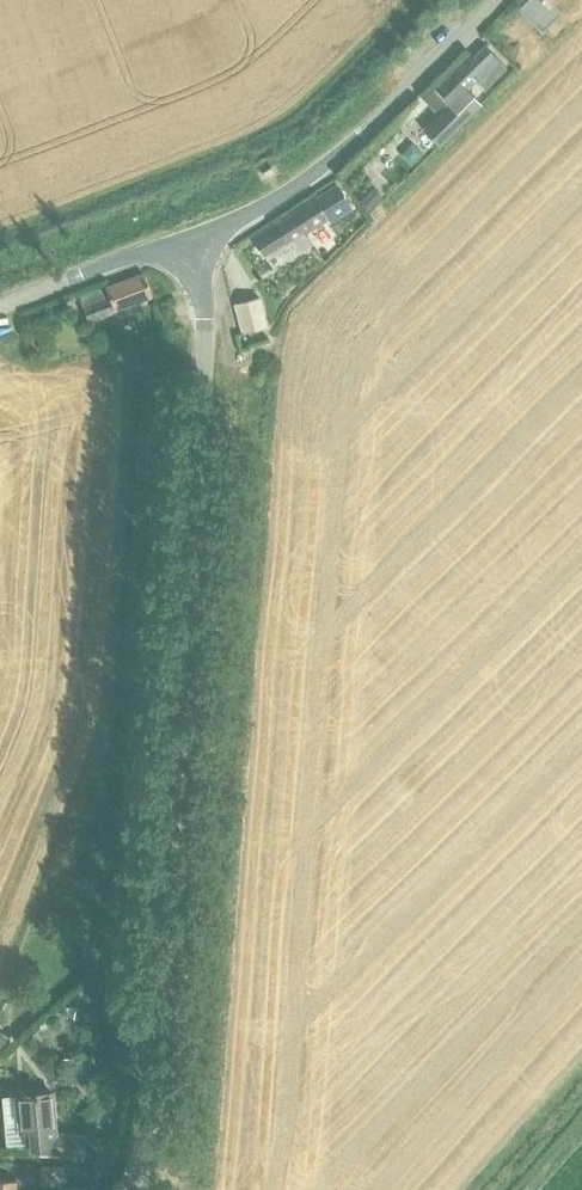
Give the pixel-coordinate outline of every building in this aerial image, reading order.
[(518,9),(540,31),(561,11),(552,2),(554,0),(527,0),(518,9)] [(424,130),(439,145),(480,104),(466,91),(476,81),(484,89),(506,67),(485,45),(473,58),(469,54),(424,100),(439,115),(424,130)] [(316,199),(253,238),(266,258),(291,242),(298,253),(313,244),(306,232),(328,218),(331,222),(352,208),(338,185),(316,199)] [(375,189),(360,204),(369,214),(385,199),(375,189)] [(152,296),(148,286),(144,274),(80,297),(77,298),(81,309),(84,308),(88,321),(114,311),(114,310),(152,296)] [(234,303),(242,333),(267,327),(259,297),(234,303)] [(255,342),(259,354),(277,349),(273,337),(255,342)] [(51,1155),(82,1159),(85,1137),(56,1133),(52,1093),(16,1096),(20,1132),(30,1131),(31,1151),(51,1154),(51,1155)] [(95,1125),(116,1124),(115,1098),(95,1098),(95,1125)] [(66,1162),(47,1165),(49,1180),(68,1177),(66,1162)] [(14,1182),(0,1182),(0,1189),(14,1189),(14,1182)]
